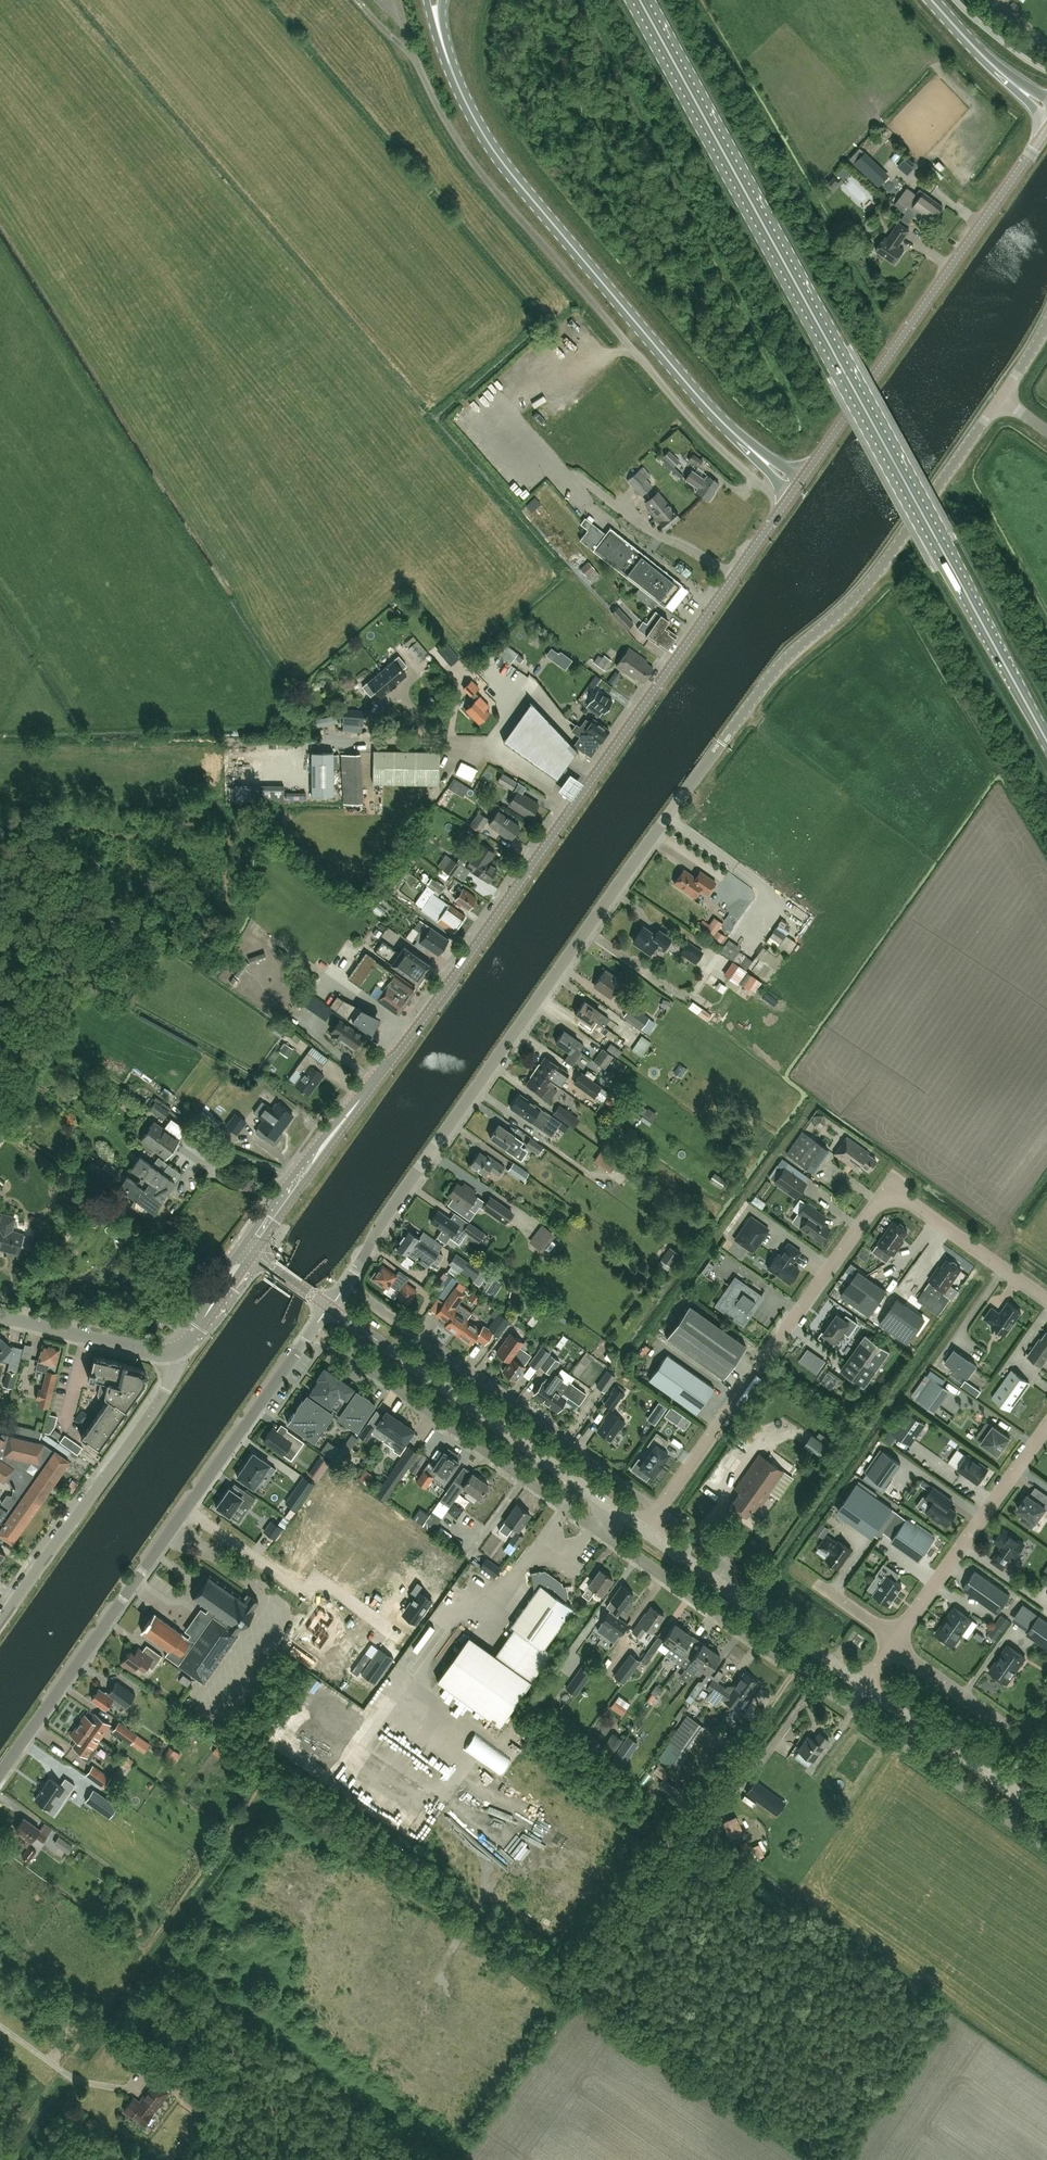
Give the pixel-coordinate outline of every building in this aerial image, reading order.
[(908,172),(918,163),(906,150),(896,160),(908,172)] [(834,174),(826,181),(832,187),(840,180),(834,174)] [(853,175),(843,185),(867,209),(876,200),(853,175)] [(932,221),(943,206),(920,189),(916,194),(908,187),(896,203),(904,211),(909,203),(932,221)] [(899,245),(905,237),(910,229),(899,222),(888,238),(886,236),(876,250),(895,263),(904,249),(899,245)] [(555,417),(558,413),(546,401),(542,405),(555,417)] [(453,416),(458,423),(467,418),(462,410),(453,416)] [(462,428),(468,435),(475,429),(470,422),(462,428)] [(487,455),(493,451),(488,445),(482,449),(487,455)] [(677,458),(669,450),(663,456),(672,464),(675,466),(680,461),(677,458)] [(698,467),(703,460),(694,453),(688,460),(698,467)] [(497,455),(491,459),(496,466),(502,461),(497,455)] [(625,477),(628,480),(641,496),(653,486),(646,478),(650,474),(640,461),(624,475),(625,477)] [(684,473),(693,468),(688,461),(680,467),(684,473)] [(711,493),(719,483),(707,475),(704,479),(691,470),(685,478),(698,487),(696,491),(708,500),(712,494),(711,493)] [(646,501),(657,515),(655,517),(665,529),(679,517),(673,509),(672,510),(657,492),(646,501)] [(580,539),(624,574),(642,553),(610,528),(604,535),(584,519),(580,523),(588,529),(580,539)] [(664,607),(682,585),(642,553),(624,574),(640,587),(658,601),(664,607)] [(587,575),(595,568),(589,561),(586,564),(582,560),(577,564),(580,569),(587,575)] [(652,608),(658,601),(640,587),(634,594),(652,608)] [(627,629),(633,623),(618,606),(611,612),(627,629)] [(646,623),(669,640),(672,642),(676,635),(663,626),(668,620),(655,611),(646,623)] [(666,650),(672,642),(669,640),(646,623),(642,621),(637,628),(646,635),(645,636),(666,650)] [(408,647),(420,661),(428,654),(417,640),(408,647)] [(437,649),(451,666),(459,659),(446,642),(437,649)] [(565,669),(572,659),(560,651),(559,653),(552,648),(546,655),(565,669)] [(644,682),(654,668),(646,663),(647,661),(629,648),(616,665),(632,677),(634,675),(644,682)] [(593,662),(605,670),(612,660),(604,655),(602,657),(598,655),(593,662)] [(398,656),(381,671),(393,686),(397,684),(396,683),(406,675),(402,669),(406,665),(398,656)] [(510,676),(515,673),(509,664),(504,667),(510,676)] [(381,671),(363,686),(370,696),(375,692),(380,697),(390,689),(393,686),(381,671)] [(417,692),(424,698),(435,683),(428,678),(417,692)] [(479,723),(489,713),(485,709),(488,705),(475,691),(478,687),(471,680),(470,680),(463,687),(476,699),(466,709),(479,723)] [(586,706),(600,716),(602,712),(604,713),(613,701),(597,690),(586,706)] [(530,703),(516,723),(525,729),(538,712),(530,703)] [(343,724),(351,724),(352,712),(344,711),(343,724)] [(525,729),(534,736),(546,719),(538,712),(525,729)] [(330,718),(317,722),(319,728),(332,724),(330,718)] [(553,727),(546,719),(534,736),(543,742),(553,727)] [(579,727),(570,741),(581,749),(589,755),(590,756),(598,746),(596,744),(598,741),(600,742),(609,730),(593,719),(590,723),(585,719),(579,727)] [(502,742),(512,749),(525,729),(516,723),(502,742)] [(561,735),(553,727),(543,742),(552,748),(561,735)] [(512,749),(520,755),(534,736),(525,729),(512,749)] [(561,735),(552,748),(560,754),(568,743),(561,735)] [(543,742),(534,736),(520,755),(529,761),(543,742)] [(529,761),(538,767),(552,748),(543,742),(529,761)] [(576,751),(568,743),(560,754),(559,757),(568,763),(576,751)] [(560,754),(552,748),(538,767),(547,774),(559,757),(560,754)] [(439,751),(373,750),(373,783),(438,784),(439,751)] [(333,752),(311,752),(312,796),(334,796),(333,752)] [(362,802),(360,754),(341,755),(343,803),(362,802)] [(568,763),(559,757),(547,774),(556,780),(568,763)] [(584,780),(571,770),(559,787),(573,796),(584,780)] [(502,773),(497,781),(512,789),(516,782),(502,773)] [(260,785),(260,799),(284,799),(284,785),(260,785)] [(530,817),(539,804),(518,791),(514,797),(510,803),(509,804),(530,817)] [(511,839),(520,826),(498,811),(489,824),(511,839)] [(479,831),(488,818),(479,812),(470,825),(479,831)] [(482,844),(475,854),(474,853),(465,867),(488,882),(497,868),(488,862),(495,852),(482,844)] [(440,861),(437,866),(452,876),(453,874),(460,865),(456,862),(451,858),(446,866),(440,861)] [(409,872),(404,869),(401,874),(406,877),(409,872)] [(700,889),(707,894),(716,882),(700,871),(695,877),(684,869),(674,883),(695,897),(700,889)] [(443,887),(431,878),(427,884),(439,893),(443,887)] [(469,909),(472,904),(474,904),(476,901),(476,899),(477,898),(471,894),(471,893),(466,890),(459,885),(454,891),(459,894),(455,899),(469,909)] [(415,903),(422,908),(433,893),(434,891),(427,886),(415,903)] [(454,932),(465,916),(449,904),(433,893),(422,908),(421,909),(454,932)] [(374,901),(371,905),(379,914),(383,911),(374,901)] [(438,954),(443,946),(442,946),(443,944),(444,944),(445,944),(448,940),(420,920),(414,929),(419,932),(415,938),(438,954)] [(725,935),(706,922),(701,929),(712,937),(709,941),(718,947),(725,935)] [(663,949),(671,938),(659,929),(655,935),(643,927),(633,941),(650,952),(656,944),(663,949)] [(418,983),(430,965),(404,946),(399,953),(382,941),(374,952),(418,983)] [(703,952),(688,941),(680,953),(695,964),(703,952)] [(250,962),(267,956),(265,951),(248,957),(250,962)] [(760,955),(751,966),(767,980),(776,969),(760,955)] [(235,975),(239,978),(250,964),(245,961),(235,975)] [(734,961),(725,975),(738,984),(747,970),(734,961)] [(362,988),(397,1012),(415,987),(380,962),(362,988)] [(611,997),(622,981),(605,970),(594,985),(611,997)] [(749,985),(755,976),(751,974),(745,983),(749,985)] [(295,986),(297,979),(289,977),(287,984),(295,986)] [(361,1008),(358,1006),(357,1006),(343,1000),(337,995),(330,1005),(336,1010),(348,1019),(369,1034),(370,1032),(372,1033),(380,1017),(361,1008)] [(699,1012),(703,1005),(692,999),(689,1006),(699,1012)] [(604,1026),(609,1018),(600,1012),(600,1011),(585,1000),(575,1014),(591,1025),(595,1020),(604,1026)] [(624,1016),(642,1028),(649,1018),(631,1005),(624,1016)] [(363,1036),(342,1021),(331,1036),(338,1041),(341,1038),(355,1048),(363,1036)] [(580,1051),(584,1045),(578,1041),(579,1041),(564,1030),(556,1042),(570,1052),(574,1047),(580,1051)] [(613,1056),(603,1049),(594,1061),(604,1068),(613,1056)] [(310,1094),(324,1075),(319,1071),(324,1065),(308,1053),(296,1068),(303,1073),(295,1084),(302,1089),(302,1090),(304,1092),(304,1091),(310,1094)] [(535,1069),(549,1080),(550,1080),(559,1086),(569,1072),(545,1057),(540,1064),(538,1064),(535,1069)] [(626,1065),(614,1057),(610,1063),(622,1071),(626,1065)] [(679,1063),(673,1073),(681,1078),(688,1069),(679,1063)] [(548,1083),(549,1080),(535,1069),(531,1075),(531,1077),(526,1084),(536,1091),(535,1092),(548,1102),(557,1089),(548,1083)] [(594,1096),(600,1087),(581,1073),(574,1083),(594,1096)] [(510,1107),(531,1121),(540,1108),(520,1094),(510,1107)] [(276,1143),(283,1135),(281,1132),(283,1129),(293,1115),(278,1103),(273,1109),(262,1101),(254,1112),(265,1120),(257,1130),(257,1132),(263,1137),(265,1137),(274,1143),(276,1143)] [(151,1109),(163,1118),(168,1111),(156,1102),(151,1109)] [(579,1120),(559,1105),(553,1113),(574,1127),(579,1120)] [(533,1121),(548,1134),(559,1123),(544,1109),(533,1121)] [(235,1114),(227,1125),(237,1133),(245,1121),(235,1114)] [(165,1129),(155,1121),(142,1140),(167,1157),(169,1155),(170,1156),(174,1151),(172,1150),(174,1147),(177,1149),(181,1144),(178,1142),(180,1139),(179,1138),(180,1136),(182,1137),(185,1132),(184,1131),(186,1128),(172,1118),(165,1129)] [(521,1146),(523,1142),(521,1140),(514,1135),(499,1124),(490,1137),(505,1147),(504,1149),(514,1156),(521,1146)] [(828,1150),(807,1135),(791,1157),(812,1172),(828,1150)] [(868,1152),(847,1136),(834,1154),(856,1170),(860,1164),(869,1170),(876,1160),(867,1153),(868,1152)] [(526,1144),(538,1153),(542,1147),(530,1138),(526,1144)] [(498,1175),(504,1166),(488,1154),(486,1156),(479,1151),(471,1164),(485,1174),(489,1168),(498,1175)] [(601,1152),(594,1162),(610,1173),(617,1163),(601,1152)] [(133,1168),(143,1175),(153,1183),(157,1186),(151,1194),(161,1201),(167,1193),(181,1173),(161,1158),(155,1167),(141,1157),(133,1168)] [(157,1186),(153,1183),(143,1175),(137,1183),(107,1162),(106,1164),(98,1159),(91,1168),(106,1179),(107,1177),(136,1198),(132,1205),(144,1214),(149,1207),(154,1211),(161,1201),(151,1194),(157,1186)] [(529,1173),(513,1162),(508,1170),(524,1180),(529,1173)] [(777,1165),(769,1176),(775,1181),(784,1169),(777,1165)] [(806,1183),(785,1168),(784,1169),(775,1181),(774,1182),(796,1197),(806,1183)] [(710,1181),(721,1188),(726,1180),(715,1173),(710,1181)] [(476,1196),(474,1194),(476,1191),(466,1184),(464,1187),(457,1183),(449,1194),(454,1198),(449,1205),(463,1215),(476,1196)] [(512,1212),(490,1197),(484,1206),(506,1221),(512,1212)] [(817,1210),(806,1203),(798,1214),(806,1219),(801,1227),(820,1241),(829,1228),(822,1223),(826,1217),(817,1210)] [(442,1229),(442,1230),(447,1233),(448,1231),(452,1234),(459,1225),(450,1219),(450,1218),(439,1210),(431,1221),(442,1229)] [(20,1246),(30,1249),(33,1238),(23,1235),(23,1234),(11,1230),(14,1217),(3,1214),(0,1225),(0,1248),(18,1253),(20,1246)] [(769,1229),(751,1216),(735,1239),(752,1252),(769,1229)] [(899,1225),(894,1221),(878,1243),(879,1244),(877,1245),(872,1252),(879,1256),(885,1248),(894,1254),(904,1240),(902,1239),(908,1231),(905,1229),(904,1225),(900,1223),(899,1225)] [(485,1233),(469,1222),(464,1228),(463,1229),(479,1241),(484,1235),(485,1233)] [(558,1237),(545,1225),(531,1239),(544,1252),(558,1237)] [(414,1258),(418,1253),(422,1256),(419,1261),(428,1267),(430,1264),(435,1267),(443,1255),(419,1238),(408,1230),(397,1246),(414,1258)] [(778,1254),(767,1268),(789,1283),(799,1269),(794,1265),(791,1266),(790,1263),(791,1263),(793,1261),(794,1261),(801,1251),(788,1243),(779,1255),(778,1254)] [(661,1260),(670,1267),(679,1254),(670,1247),(661,1260)] [(456,1253),(449,1263),(451,1265),(446,1273),(447,1273),(435,1291),(444,1298),(456,1280),(463,1270),(474,1278),(480,1270),(456,1253)] [(408,1268),(414,1260),(407,1255),(401,1263),(408,1268)] [(711,1260),(710,1259),(701,1273),(712,1280),(707,1276),(714,1266),(709,1262),(711,1260)] [(930,1280),(939,1287),(933,1295),(925,1289),(918,1300),(939,1315),(951,1298),(944,1293),(945,1291),(961,1269),(956,1266),(958,1264),(954,1261),(951,1261),(948,1259),(942,1267),(940,1266),(930,1280)] [(871,1270),(874,1276),(885,1272),(882,1265),(871,1270)] [(394,1277),(395,1275),(382,1266),(377,1272),(376,1271),(371,1278),(376,1282),(377,1280),(382,1283),(381,1284),(386,1288),(389,1283),(400,1291),(397,1295),(408,1303),(416,1290),(406,1283),(405,1284),(394,1277)] [(878,1287),(857,1272),(841,1295),(869,1316),(887,1291),(879,1285),(878,1287)] [(729,1285),(725,1281),(725,1282),(731,1287),(714,1310),(715,1311),(717,1307),(743,1325),(741,1327),(742,1327),(754,1311),(750,1308),(755,1302),(756,1303),(764,1291),(761,1295),(735,1277),(729,1285)] [(436,1313),(442,1317),(440,1321),(445,1324),(445,1325),(446,1325),(444,1327),(451,1332),(452,1330),(457,1333),(467,1319),(456,1311),(457,1309),(455,1308),(465,1294),(456,1287),(445,1301),(436,1313)] [(905,1304),(898,1298),(880,1323),(908,1343),(925,1320),(904,1306),(905,1304)] [(992,1325),(1005,1335),(1021,1312),(1008,1302),(1000,1313),(992,1308),(984,1318),(992,1324),(992,1325)] [(746,1345),(689,1305),(666,1337),(723,1378),(746,1345)] [(499,1312),(488,1327),(499,1335),(509,1320),(499,1312)] [(836,1342),(844,1332),(849,1335),(858,1323),(846,1315),(844,1318),(838,1314),(824,1333),(822,1332),(818,1337),(825,1342),(832,1347),(836,1342)] [(481,1329),(467,1319),(457,1333),(471,1344),(476,1337),(485,1343),(493,1332),(484,1325),(481,1329)] [(1028,1356),(1042,1366),(1046,1359),(1046,1332),(1041,1340),(1040,1339),(1028,1356)] [(497,1352),(509,1361),(520,1347),(519,1346),(523,1342),(511,1333),(497,1352)] [(890,1351),(866,1334),(841,1370),(864,1387),(890,1351)] [(23,1349),(16,1347),(16,1349),(11,1348),(0,1338),(1,1338),(0,1339),(0,1360),(7,1352),(9,1353),(15,1355),(13,1360),(20,1362),(23,1349)] [(54,1372),(60,1347),(43,1343),(37,1368),(46,1370),(42,1389),(39,1388),(36,1399),(39,1399),(38,1405),(48,1408),(50,1402),(52,1391),(57,1372),(54,1372)] [(541,1346),(529,1363),(537,1369),(550,1352),(541,1346)] [(520,1347),(509,1361),(508,1362),(509,1363),(503,1371),(515,1379),(525,1365),(523,1364),(531,1355),(520,1347)] [(977,1365),(954,1350),(945,1363),(968,1379),(977,1365)] [(550,1374),(559,1361),(550,1354),(541,1368),(550,1374)] [(695,1374),(667,1354),(649,1379),(677,1399),(677,1400),(696,1413),(714,1388),(695,1374)] [(122,1362),(122,1366),(117,1365),(118,1361),(112,1360),(106,1358),(106,1359),(100,1357),(99,1360),(94,1359),(91,1371),(90,1371),(88,1377),(95,1379),(95,1378),(103,1380),(103,1382),(100,1393),(100,1395),(101,1396),(101,1397),(103,1398),(107,1401),(86,1431),(85,1431),(81,1437),(86,1440),(87,1440),(97,1447),(101,1442),(103,1444),(107,1439),(111,1434),(110,1434),(114,1429),(111,1427),(117,1419),(120,1421),(124,1415),(124,1416),(127,1412),(127,1411),(131,1406),(128,1404),(131,1400),(134,1402),(137,1398),(136,1397),(145,1384),(147,1377),(145,1371),(139,1367),(127,1365),(128,1363),(122,1362)] [(585,1381),(591,1375),(574,1360),(568,1367),(585,1381)] [(353,1388),(325,1368),(318,1377),(320,1379),(311,1392),(330,1405),(337,1410),(353,1388)] [(546,1402),(556,1388),(561,1380),(565,1382),(570,1374),(561,1368),(556,1376),(555,1375),(547,1386),(542,1382),(534,1393),(546,1402)] [(596,1386),(605,1392),(616,1376),(607,1370),(596,1386)] [(1030,1383),(1012,1370),(992,1397),(1011,1410),(1030,1383)] [(561,1395),(563,1393),(579,1404),(586,1393),(570,1382),(574,1377),(570,1374),(565,1382),(561,1380),(556,1388),(546,1402),(558,1410),(566,1399),(561,1395)] [(917,1399),(934,1412),(949,1390),(932,1378),(917,1399)] [(977,1397),(981,1391),(965,1380),(961,1386),(977,1397)] [(622,1396),(625,1393),(615,1386),(613,1390),(614,1391),(605,1403),(612,1409),(621,1396),(622,1396)] [(358,1428),(375,1403),(370,1399),(369,1399),(370,1399),(363,1394),(359,1392),(356,1390),(339,1415),(340,1416),(343,1418),(351,1424),(358,1428)] [(287,1422),(312,1440),(332,1412),(307,1395),(303,1401),(302,1400),(297,1407),(298,1408),(294,1413),(294,1412),(292,1415),(291,1415),(289,1419),(287,1422)] [(955,1399),(949,1410),(954,1413),(960,1402),(955,1399)] [(385,1438),(398,1419),(386,1411),(377,1424),(376,1424),(374,1427),(368,1423),(359,1435),(366,1440),(372,1432),(382,1439),(383,1437),(385,1438)] [(620,1428),(625,1422),(609,1411),(605,1417),(606,1418),(597,1430),(610,1439),(619,1427),(620,1428)] [(892,1433),(910,1446),(926,1424),(908,1411),(892,1433)] [(684,1429),(691,1422),(684,1414),(677,1421),(684,1429)] [(398,1419),(385,1438),(383,1441),(393,1448),(392,1449),(400,1454),(407,1445),(404,1443),(414,1430),(398,1419)] [(42,1431),(8,1423),(6,1430),(40,1438),(42,1431)] [(981,1442),(998,1454),(1003,1448),(1006,1444),(1010,1437),(1004,1433),(1000,1430),(993,1425),(985,1437),(979,1433),(975,1438),(982,1442),(981,1442)] [(283,1435),(276,1430),(272,1428),(263,1441),(282,1454),(288,1445),(297,1452),(304,1442),(287,1430),(283,1435)] [(58,1438),(61,1434),(55,1429),(52,1434),(58,1438)] [(643,1462),(639,1459),(631,1469),(648,1481),(652,1475),(658,1468),(663,1461),(668,1453),(663,1449),(668,1442),(657,1433),(648,1445),(653,1449),(643,1462)] [(69,1461),(56,1451),(55,1451),(44,1444),(4,1434),(2,1438),(0,1436),(0,1478),(5,1482),(6,1480),(13,1485),(13,1486),(14,1487),(12,1496),(8,1495),(3,1504),(9,1508),(5,1514),(5,1513),(3,1515),(1,1514),(4,1510),(0,1506),(0,1517),(2,1518),(0,1520),(0,1527),(2,1528),(0,1530),(0,1534),(12,1542),(69,1461)] [(352,1434),(334,1460),(339,1464),(358,1438),(352,1434)] [(832,1449),(812,1434),(804,1446),(824,1460),(832,1449)] [(59,1442),(77,1454),(82,1447),(64,1435),(59,1442)] [(339,1449),(328,1441),(321,1451),(332,1459),(339,1449)] [(385,1499),(417,1453),(409,1448),(377,1493),(385,1499)] [(447,1478),(459,1460),(444,1450),(433,1467),(427,1464),(416,1480),(426,1487),(437,1471),(447,1478)] [(867,1473),(887,1488),(888,1487),(887,1487),(893,1479),(890,1478),(901,1463),(883,1450),(867,1473)] [(269,1464),(270,1464),(269,1463),(269,1464),(254,1454),(254,1453),(253,1453),(252,1454),(253,1454),(247,1462),(246,1463),(247,1463),(244,1467),(244,1466),(243,1467),(238,1476),(237,1475),(237,1476),(238,1477),(252,1487),(253,1488),(254,1487),(265,1470),(271,1475),(276,1468),(269,1464)] [(762,1504),(770,1492),(778,1497),(792,1477),(785,1472),(785,1471),(759,1453),(734,1488),(740,1492),(731,1505),(746,1516),(751,1508),(754,1510),(759,1503),(762,1504)] [(301,1466),(309,1473),(320,1461),(313,1454),(301,1466)] [(964,1474),(977,1484),(988,1468),(969,1454),(958,1468),(958,1470),(964,1474)] [(415,1473),(422,1464),(415,1459),(409,1469),(415,1473)] [(479,1497),(488,1484),(472,1472),(463,1466),(439,1501),(449,1508),(463,1486),(479,1497)] [(291,1495),(286,1503),(295,1509),(300,1502),(306,1493),(313,1483),(304,1477),(297,1487),(291,1495)] [(962,1482),(958,1487),(969,1495),(973,1490),(962,1482)] [(893,1509),(857,1483),(838,1510),(874,1535),(893,1509)] [(953,1501),(944,1494),(933,1487),(925,1498),(933,1503),(927,1511),(939,1519),(939,1522),(943,1524),(945,1524),(947,1525),(957,1513),(949,1507),(953,1501)] [(216,1510),(224,1515),(225,1513),(229,1516),(239,1502),(248,1509),(256,1498),(243,1489),(239,1495),(229,1488),(224,1495),(221,1499),(216,1507),(218,1508),(216,1510)] [(1045,1508),(1046,1509),(1046,1495),(1046,1494),(1040,1503),(1029,1495),(1028,1495),(1018,1509),(1026,1514),(1022,1520),(1032,1527),(1045,1508)] [(518,1530),(530,1513),(517,1504),(505,1521),(502,1525),(510,1531),(513,1526),(518,1530)] [(443,1516),(434,1509),(431,1514),(440,1520),(443,1516)] [(935,1538),(907,1518),(892,1540),(920,1560),(935,1538)] [(436,1526),(426,1520),(422,1526),(432,1532),(436,1526)] [(272,1521),(264,1532),(274,1539),(282,1528),(272,1521)] [(1025,1544),(1003,1529),(995,1541),(1002,1547),(1000,1550),(992,1561),(1003,1568),(1013,1554),(1016,1557),(1025,1544)] [(516,1546),(524,1536),(516,1531),(509,1541),(516,1546)] [(826,1559),(839,1568),(852,1550),(840,1541),(838,1543),(827,1535),(819,1547),(830,1554),(826,1559)] [(871,1539),(864,1543),(868,1550),(875,1545),(871,1539)] [(399,1558),(410,1566),(413,1562),(403,1554),(399,1558)] [(501,1567),(486,1557),(480,1567),(495,1577),(501,1567)] [(899,1575),(884,1564),(877,1575),(884,1580),(874,1595),(888,1605),(902,1585),(895,1580),(899,1575)] [(474,1575),(492,1584),(495,1578),(477,1569),(474,1575)] [(602,1594),(613,1578),(599,1569),(582,1594),(589,1599),(595,1590),(602,1594)] [(564,1601),(568,1596),(566,1585),(561,1586),(560,1583),(556,1580),(556,1578),(545,1570),(531,1572),(534,1592),(511,1625),(515,1628),(544,1648),(572,1607),(564,1601)] [(1011,1596),(975,1570),(963,1588),(998,1613),(1011,1596)] [(198,1590),(192,1598),(208,1609),(202,1617),(234,1640),(238,1634),(236,1632),(241,1625),(243,1627),(254,1611),(252,1609),(258,1600),(250,1595),(247,1593),(244,1597),(210,1573),(204,1581),(201,1578),(194,1588),(198,1590)] [(407,1596),(413,1600),(403,1614),(416,1623),(429,1604),(416,1595),(420,1589),(415,1585),(407,1596)] [(633,1604),(633,1602),(629,1599),(634,1593),(622,1585),(606,1606),(610,1609),(601,1621),(602,1622),(597,1629),(614,1641),(619,1634),(620,1634),(627,1624),(617,1617),(623,1608),(628,1612),(633,1604)] [(645,1612),(639,1622),(633,1631),(640,1637),(646,1628),(653,1632),(664,1615),(651,1606),(647,1613),(645,1612)] [(972,1620),(955,1607),(936,1633),(941,1637),(941,1640),(945,1642),(948,1642),(954,1646),(972,1620)] [(320,1608),(306,1628),(317,1636),(312,1643),(320,1649),(329,1636),(324,1632),(334,1618),(320,1608)] [(204,1683),(234,1640),(202,1617),(202,1618),(200,1616),(189,1631),(191,1633),(188,1637),(154,1613),(150,1618),(149,1618),(145,1624),(145,1625),(141,1631),(168,1650),(165,1655),(204,1683)] [(1039,1615),(1026,1633),(1046,1648),(1046,1621),(1039,1615)] [(668,1651),(684,1629),(675,1623),(662,1641),(669,1645),(666,1649),(668,1651)] [(684,1629),(668,1651),(666,1654),(680,1664),(692,1647),(687,1643),(692,1635),(684,1629)] [(499,1724),(531,1680),(495,1655),(468,1636),(437,1679),(499,1724)] [(694,1674),(699,1667),(712,1649),(703,1643),(697,1651),(692,1647),(680,1664),(694,1674)] [(147,1666),(152,1669),(162,1656),(146,1645),(142,1650),(138,1647),(134,1653),(130,1650),(121,1663),(133,1671),(139,1664),(145,1669),(147,1666)] [(1025,1657),(1008,1645),(990,1671),(995,1675),(996,1678),(999,1680),(1001,1679),(1007,1684),(1008,1683),(1007,1683),(1025,1657)] [(294,1646),(289,1652),(310,1668),(315,1661),(294,1646)] [(379,1647),(364,1668),(378,1678),(393,1657),(379,1647)] [(642,1660),(647,1664),(655,1652),(650,1648),(642,1660)] [(712,1649),(699,1667),(708,1673),(720,1655),(712,1649)] [(368,1658),(363,1654),(349,1674),(354,1678),(368,1658)] [(625,1682),(640,1661),(631,1654),(615,1675),(625,1682)] [(566,1688),(576,1695),(592,1673),(582,1666),(566,1688)] [(758,1682),(744,1673),(734,1687),(733,1686),(727,1686),(726,1688),(712,1678),(706,1687),(710,1690),(707,1694),(716,1701),(719,1696),(732,1706),(732,1705),(731,1704),(734,1701),(743,1708),(749,1700),(746,1698),(758,1682)] [(126,1706),(135,1693),(117,1680),(108,1693),(106,1691),(105,1693),(99,1689),(91,1698),(106,1709),(110,1702),(119,1708),(123,1704),(126,1706)] [(704,1686),(698,1682),(689,1694),(695,1698),(704,1686)] [(442,1697),(462,1711),(467,1703),(448,1689),(442,1697)] [(660,1709),(664,1701),(655,1696),(651,1705),(660,1709)] [(620,1703),(630,1709),(632,1705),(622,1699),(620,1703)] [(610,1707),(622,1716),(627,1709),(615,1700),(610,1707)] [(78,1724),(80,1726),(99,1739),(110,1724),(95,1713),(91,1719),(85,1714),(78,1724)] [(671,1767),(682,1751),(686,1753),(704,1727),(687,1715),(669,1741),(670,1742),(658,1758),(671,1767)] [(119,1722),(113,1730),(131,1743),(136,1735),(119,1722)] [(99,1739),(80,1726),(78,1724),(71,1734),(78,1739),(73,1746),(82,1752),(79,1755),(89,1761),(96,1751),(93,1749),(99,1739)] [(622,1739),(612,1732),(602,1746),(612,1753),(622,1739)] [(823,1748),(829,1740),(819,1732),(814,1740),(808,1736),(798,1750),(813,1761),(822,1747),(823,1748)] [(628,1736),(611,1759),(621,1766),(637,1743),(628,1736)] [(165,1756),(177,1761),(182,1751),(170,1746),(165,1756)] [(381,1749),(375,1759),(381,1763),(387,1753),(381,1749)] [(93,1765),(87,1774),(105,1786),(111,1777),(93,1765)] [(538,1775),(542,1769),(535,1765),(532,1771),(538,1775)] [(340,1784),(346,1786),(349,1777),(343,1775),(340,1784)] [(60,1805),(75,1784),(65,1777),(60,1784),(50,1778),(45,1785),(44,1784),(39,1791),(40,1792),(35,1799),(48,1808),(47,1810),(53,1814),(60,1805)] [(746,1792),(771,1811),(776,1815),(785,1802),(780,1798),(755,1780),(746,1792)] [(93,1789),(85,1800),(109,1817),(117,1806),(93,1789)] [(754,1826),(760,1822),(750,1808),(744,1812),(754,1826)] [(544,1824),(555,1827),(558,1814),(548,1812),(544,1824)] [(26,1846),(30,1839),(31,1840),(35,1835),(43,1841),(48,1835),(39,1829),(40,1828),(24,1817),(16,1829),(24,1835),(19,1841),(26,1846)] [(416,1837),(420,1829),(427,1833),(431,1827),(421,1821),(412,1835),(416,1837)] [(436,1822),(430,1831),(436,1835),(442,1826),(436,1822)] [(444,1837),(449,1840),(455,1831),(449,1828),(444,1837)] [(430,1846),(434,1836),(428,1833),(423,1843),(430,1846)] [(68,1852),(73,1845),(59,1835),(54,1842),(68,1852)] [(290,1860),(295,1848),(281,1842),(276,1854),(290,1860)] [(21,1856),(29,1861),(36,1851),(28,1846),(21,1856)] [(461,1857),(451,1863),(455,1869),(465,1863),(461,1857)] [(348,1895),(357,1901),(362,1893),(353,1888),(348,1895)] [(419,1933),(423,1938),(430,1932),(426,1927),(419,1933)] [(411,1950),(416,1941),(410,1938),(405,1947),(411,1950)] [(472,1972),(481,1979),(492,1964),(483,1957),(472,1972)] [(479,2023),(476,2028),(487,2034),(490,2029),(479,2023)] [(483,2053),(485,2048),(475,2044),(472,2048),(483,2053)] [(358,2063),(356,2069),(367,2072),(368,2066),(358,2063)] [(478,2064),(472,2076),(485,2082),(491,2071),(478,2064)] [(498,2065),(495,2069),(503,2076),(506,2072),(498,2065)] [(154,2111),(153,2111),(168,2091),(155,2082),(140,2102),(134,2097),(124,2110),(144,2124),(154,2111)] [(183,2099),(205,2115),(211,2107),(189,2091),(183,2099)] [(470,2109),(465,2114),(473,2123),(479,2118),(470,2109)]
